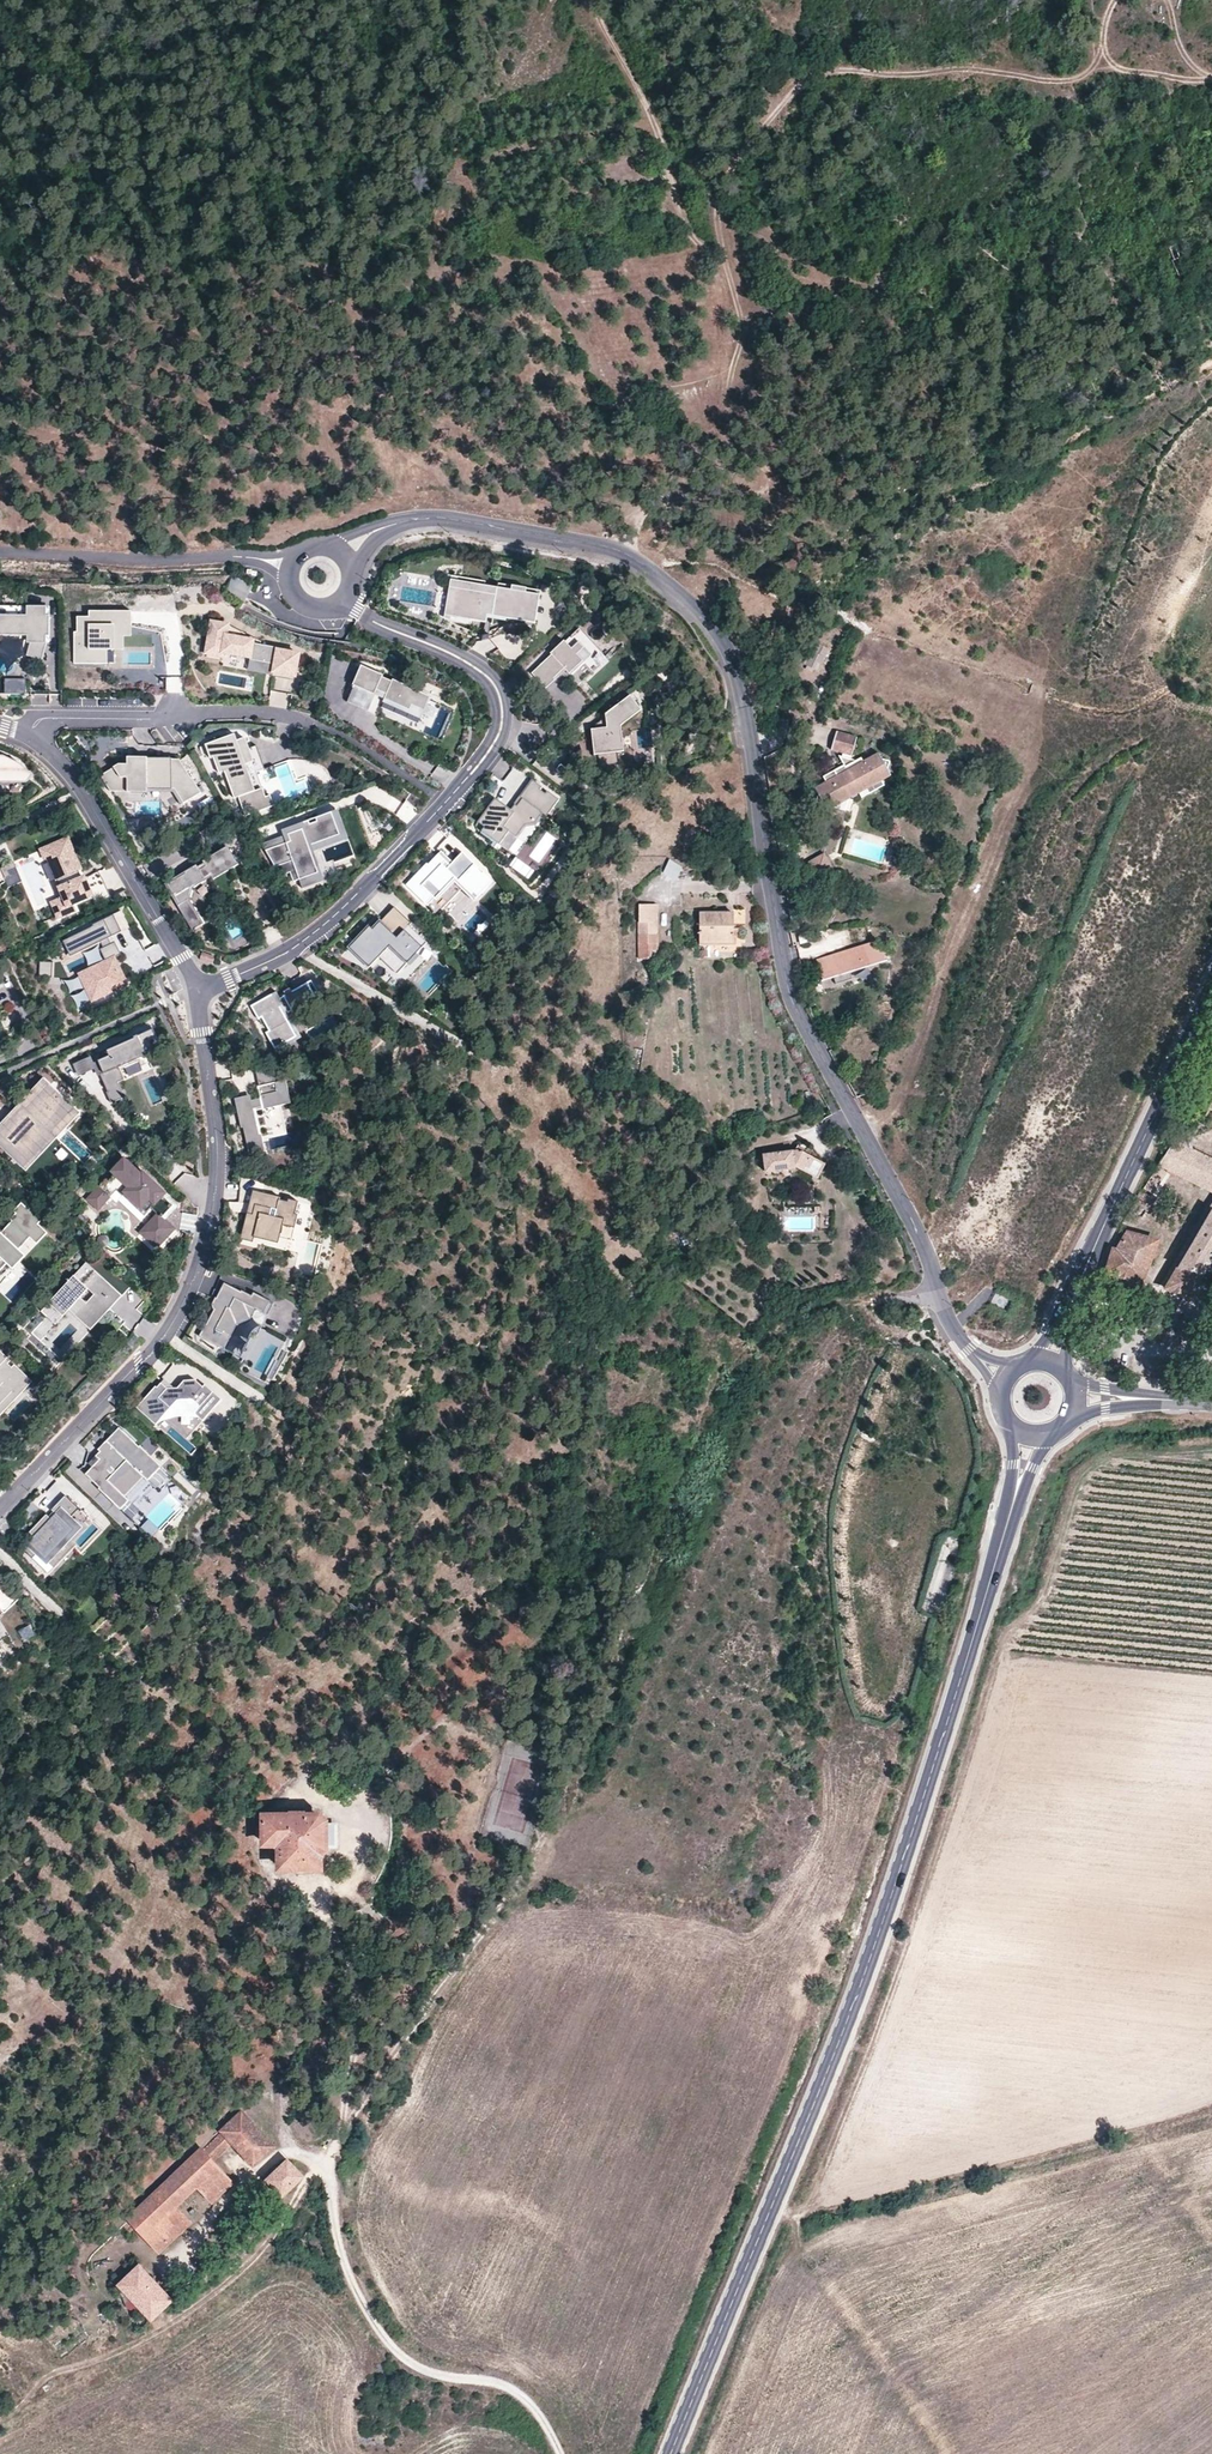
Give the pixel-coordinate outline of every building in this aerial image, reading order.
[(455,619),(461,584),(455,583),(449,617),(455,619)] [(515,594),(461,584),(455,619),(490,625),(492,616),(539,625),(544,597),(530,594),(531,591),(516,589),(515,594)] [(0,608),(0,617),(30,618),(31,609),(0,608)] [(30,638),(30,645),(33,645),(49,646),(49,644),(49,639),(53,639),(53,619),(50,619),(50,609),(31,609),(30,618),(0,617),(0,637),(30,638)] [(115,627),(134,627),(134,613),(127,613),(91,612),(91,619),(91,633),(80,633),(76,633),(76,665),(109,665),(109,651),(115,651),(115,627)] [(80,619),(80,633),(91,633),(91,619),(80,619)] [(214,624),(208,656),(225,658),(225,655),(253,659),(252,662),(277,667),(275,674),(297,678),(301,656),(280,652),(280,650),(263,647),(255,645),(256,642),(228,638),(230,627),(214,624)] [(133,636),(134,627),(115,627),(115,651),(124,651),(124,636),(133,636)] [(263,644),(230,627),(228,638),(256,642),(255,645),(263,647),(263,644)] [(533,674),(547,690),(557,681),(555,679),(565,670),(570,675),(584,662),(594,672),(608,659),(580,629),(566,642),(565,642),(551,654),(553,656),(533,674)] [(54,646),(49,644),(49,646),(33,645),(29,657),(48,663),(54,646)] [(250,674),(275,679),(275,674),(277,667),(252,662),(250,674)] [(348,702),(378,715),(383,705),(421,722),(420,724),(426,727),(432,729),(440,710),(441,706),(429,701),(430,698),(392,681),(392,682),(362,669),(348,702)] [(6,694),(27,695),(27,680),(6,679),(6,694)] [(276,706),(285,707),(286,694),(277,693),(276,706)] [(647,715),(637,700),(611,718),(612,731),(597,733),(600,756),(629,754),(626,729),(647,715)] [(856,736),(836,731),(830,750),(851,755),(856,736)] [(230,736),(203,746),(208,759),(212,758),(218,774),(225,771),(234,798),(239,797),(246,816),(274,806),(270,794),(264,797),(261,789),(253,792),(251,792),(235,750),(246,747),(244,739),(233,743),(230,736)] [(252,762),(246,747),(235,750),(251,792),(253,792),(244,765),(252,762)] [(825,781),(819,785),(818,794),(815,802),(823,804),(827,811),(833,807),(837,808),(838,804),(839,799),(846,795),(848,799),(858,793),(856,789),(862,786),(864,790),(891,775),(887,769),(889,762),(881,760),(878,752),(862,761),(860,758),(845,767),(847,770),(837,775),(834,770),(823,776),(825,781)] [(112,768),(102,774),(111,791),(146,791),(146,788),(174,789),(183,803),(201,792),(178,759),(170,759),(170,757),(146,758),(146,756),(126,756),(125,763),(116,763),(112,767),(112,768)] [(28,785),(35,777),(21,765),(5,757),(0,757),(0,784),(28,785)] [(844,765),(834,770),(837,775),(847,770),(845,767),(844,765)] [(485,827),(482,831),(500,844),(509,832),(516,837),(525,825),(535,824),(542,814),(547,817),(559,800),(548,791),(546,794),(540,790),(542,787),(533,780),(520,797),(522,799),(517,806),(515,804),(511,810),(496,799),(479,822),(485,827)] [(532,780),(514,804),(517,806),(522,799),(520,797),(533,780),(532,780)] [(838,804),(848,799),(846,795),(839,799),(838,804)] [(408,801),(396,815),(407,825),(419,810),(408,801)] [(338,807),(331,809),(339,832),(308,843),(317,870),(298,876),(301,885),(323,878),(313,848),(348,836),(338,807)] [(290,838),(264,847),(275,864),(276,863),(280,872),(289,869),(292,878),(298,876),(317,870),(308,843),(339,832),(331,809),(315,815),(317,818),(309,821),(308,817),(300,820),(302,826),(288,831),(290,838)] [(285,825),(288,831),(302,826),(300,820),(285,825)] [(259,840),(264,847),(290,838),(288,831),(259,840)] [(509,832),(500,844),(507,850),(516,837),(509,832)] [(69,839),(43,850),(47,860),(50,859),(66,898),(54,903),(61,918),(77,911),(74,903),(95,895),(98,902),(114,896),(107,879),(100,872),(86,878),(69,839)] [(181,905),(195,930),(205,924),(191,899),(195,886),(214,875),(215,876),(216,879),(238,866),(242,864),(232,848),(231,849),(207,862),(207,863),(209,865),(203,869),(201,867),(200,865),(188,872),(189,873),(170,884),(182,904),(181,905)] [(427,864),(406,885),(426,904),(434,896),(437,898),(457,878),(478,898),(493,882),(484,874),(483,875),(475,866),(476,865),(463,853),(451,866),(439,855),(429,865),(427,864)] [(823,854),(808,863),(818,879),(833,870),(823,854)] [(517,858),(510,867),(531,882),(538,873),(517,858)] [(671,861),(663,874),(677,883),(685,869),(671,861)] [(15,862),(2,868),(6,878),(12,876),(10,871),(18,868),(15,862)] [(215,876),(214,875),(195,886),(191,899),(205,924),(207,923),(193,899),(196,887),(215,876)] [(659,906),(641,907),(641,937),(660,937),(659,917),(659,906)] [(380,957),(398,974),(427,943),(410,926),(412,923),(394,907),(382,920),(373,929),(370,926),(341,956),(367,971),(380,957)] [(735,915),(702,916),(703,945),(736,945),(735,915)] [(373,929),(382,920),(378,917),(370,926),(373,929)] [(241,918),(225,922),(230,949),(247,945),(241,918)] [(99,930),(68,942),(74,958),(105,946),(107,953),(105,953),(109,965),(80,976),(91,1005),(128,991),(118,964),(124,961),(119,948),(115,950),(113,943),(117,942),(127,938),(121,920),(98,929),(99,930)] [(660,946),(660,937),(641,937),(641,946),(654,946),(660,946)] [(878,943),(817,961),(823,980),(883,962),(878,943)] [(654,961),(654,946),(641,946),(642,962),(654,961)] [(202,951),(199,958),(212,963),(214,955),(202,951)] [(58,963),(43,960),(40,974),(54,977),(58,963)] [(292,993),(299,1009),(319,999),(312,985),(297,993),(296,991),(292,993)] [(299,1009),(292,993),(279,1001),(275,994),(253,1006),(261,1020),(264,1018),(271,1031),(268,1033),(277,1049),(299,1037),(287,1014),(295,1010),(296,1011),(299,1009)] [(109,1093),(114,1104),(127,1099),(120,1083),(127,1080),(122,1068),(141,1059),(149,1055),(151,1061),(166,1054),(155,1029),(136,1037),(137,1039),(110,1051),(112,1057),(101,1062),(106,1073),(102,1075),(110,1092),(109,1093)] [(149,1055),(141,1059),(147,1072),(155,1069),(151,1061),(149,1055)] [(106,1073),(101,1062),(94,1065),(92,1059),(76,1066),(80,1076),(96,1069),(100,1077),(102,1075),(106,1073)] [(47,1081),(0,1130),(0,1146),(28,1173),(83,1116),(47,1081)] [(257,1111),(292,1104),(288,1081),(260,1087),(262,1099),(253,1101),(252,1095),(236,1099),(242,1128),(245,1128),(251,1154),(266,1151),(257,1111)] [(1173,1140),(1156,1167),(1163,1170),(1211,1195),(1211,1159),(1173,1140)] [(799,1171),(823,1183),(831,1168),(802,1153),(799,1155),(798,1152),(767,1157),(770,1177),(799,1171)] [(139,1236),(159,1254),(181,1231),(165,1216),(177,1204),(166,1194),(169,1192),(147,1171),(144,1173),(128,1158),(115,1171),(118,1173),(120,1176),(123,1174),(134,1185),(127,1192),(148,1211),(153,1207),(160,1214),(139,1236)] [(1147,1195),(1163,1170),(1156,1167),(1133,1204),(1140,1208),(1144,1210),(1152,1198),(1147,1195)] [(120,1176),(118,1173),(111,1181),(120,1189),(125,1194),(127,1192),(134,1185),(123,1174),(120,1176)] [(111,1181),(109,1179),(89,1199),(101,1209),(107,1202),(104,1198),(109,1193),(112,1196),(120,1189),(111,1181)] [(254,1189),(249,1212),(254,1213),(257,1203),(259,1203),(262,1191),(254,1189)] [(249,1212),(242,1237),(242,1238),(266,1244),(267,1239),(279,1243),(281,1237),(293,1239),(299,1214),(296,1213),(300,1201),(290,1199),(289,1201),(281,1199),(281,1196),(262,1191),(259,1203),(257,1203),(254,1213),(249,1212)] [(104,1198),(107,1202),(112,1196),(109,1193),(104,1198)] [(1208,1208),(1211,1209),(1167,1289),(1192,1295),(1211,1261),(1211,1201),(1208,1208)] [(231,1212),(245,1213),(245,1203),(231,1203),(231,1212)] [(9,1265),(22,1251),(33,1239),(40,1246),(50,1235),(41,1226),(46,1221),(34,1209),(32,1211),(25,1204),(17,1213),(19,1215),(13,1221),(15,1223),(4,1234),(0,1230),(0,1274),(9,1265)] [(165,1216),(181,1231),(184,1210),(177,1204),(165,1216)] [(1140,1208),(1133,1204),(1129,1210),(1136,1215),(1140,1208)] [(82,1213),(78,1218),(85,1225),(89,1220),(82,1213)] [(821,1217),(821,1229),(831,1229),(831,1216),(821,1217)] [(1117,1250),(1113,1249),(1106,1273),(1141,1282),(1156,1241),(1126,1234),(1117,1250)] [(290,1250),(293,1239),(281,1237),(279,1243),(267,1239),(266,1244),(290,1250)] [(28,1257),(22,1251),(9,1265),(15,1271),(28,1257)] [(68,1281),(71,1285),(63,1293),(62,1292),(59,1296),(62,1299),(65,1296),(91,1320),(108,1302),(96,1292),(109,1278),(88,1259),(68,1281)] [(109,1278),(96,1292),(108,1302),(91,1320),(65,1296),(62,1299),(59,1296),(62,1292),(63,1293),(71,1285),(68,1281),(43,1308),(57,1321),(66,1311),(88,1331),(124,1292),(109,1278)] [(258,1333),(275,1302),(255,1291),(253,1294),(243,1289),(238,1297),(235,1296),(230,1306),(225,1303),(226,1301),(216,1296),(213,1303),(211,1306),(214,1308),(215,1308),(207,1322),(200,1335),(235,1353),(233,1356),(243,1360),(244,1357),(242,1355),(254,1331),(258,1333)] [(0,1351),(0,1422),(35,1385),(17,1368),(14,1370),(10,1366),(13,1363),(0,1351)] [(140,1409),(160,1427),(181,1402),(195,1401),(189,1408),(198,1415),(181,1434),(190,1442),(224,1404),(207,1388),(205,1390),(197,1383),(189,1376),(184,1382),(177,1390),(171,1390),(165,1385),(161,1389),(159,1388),(140,1409)] [(168,1382),(165,1385),(171,1390),(177,1390),(168,1382)] [(88,1475),(139,1523),(147,1515),(136,1504),(154,1485),(162,1493),(175,1480),(175,1479),(164,1468),(165,1467),(143,1446),(142,1447),(122,1428),(101,1450),(103,1452),(94,1461),(91,1464),(95,1468),(88,1475)] [(49,1516),(32,1534),(36,1539),(25,1550),(52,1575),(79,1547),(73,1542),(85,1530),(80,1525),(74,1519),(82,1510),(68,1497),(54,1512),(58,1516),(54,1520),(49,1516)] [(88,1516),(82,1510),(74,1519),(80,1525),(88,1516)] [(147,1515),(139,1523),(154,1538),(162,1530),(149,1518),(147,1515)] [(9,1590),(0,1581),(0,1599),(9,1590)] [(7,1617),(22,1602),(9,1590),(0,1599),(0,1610),(7,1617)] [(21,1634),(26,1644),(38,1639),(33,1628),(21,1634)] [(264,1816),(265,1820),(265,1836),(265,1844),(280,1844),(281,1867),(319,1867),(319,1855),(325,1849),(325,1846),(324,1825),(324,1821),(317,1815),(304,1815),(304,1814),(288,1814),(287,1815),(264,1816)] [(334,1825),(324,1825),(325,1846),(335,1845),(334,1825)] [(241,2114),(222,2132),(233,2143),(253,2165),(273,2147),(241,2114)] [(222,2132),(201,2151),(212,2163),(233,2143),(222,2132)] [(201,2151),(188,2163),(217,2195),(231,2183),(212,2163),(201,2151)] [(286,2162),(267,2180),(282,2195),(300,2177),(286,2162)] [(188,2163),(149,2199),(179,2231),(190,2221),(177,2207),(197,2188),(210,2202),(217,2195),(188,2163)] [(149,2199),(121,2225),(127,2232),(133,2226),(157,2252),(179,2231),(149,2199)] [(253,2226),(243,2235),(249,2241),(259,2231),(253,2226)] [(138,2267),(119,2285),(151,2319),(170,2300),(138,2267)] [(205,2271),(197,2278),(203,2284),(211,2277),(205,2271)]
